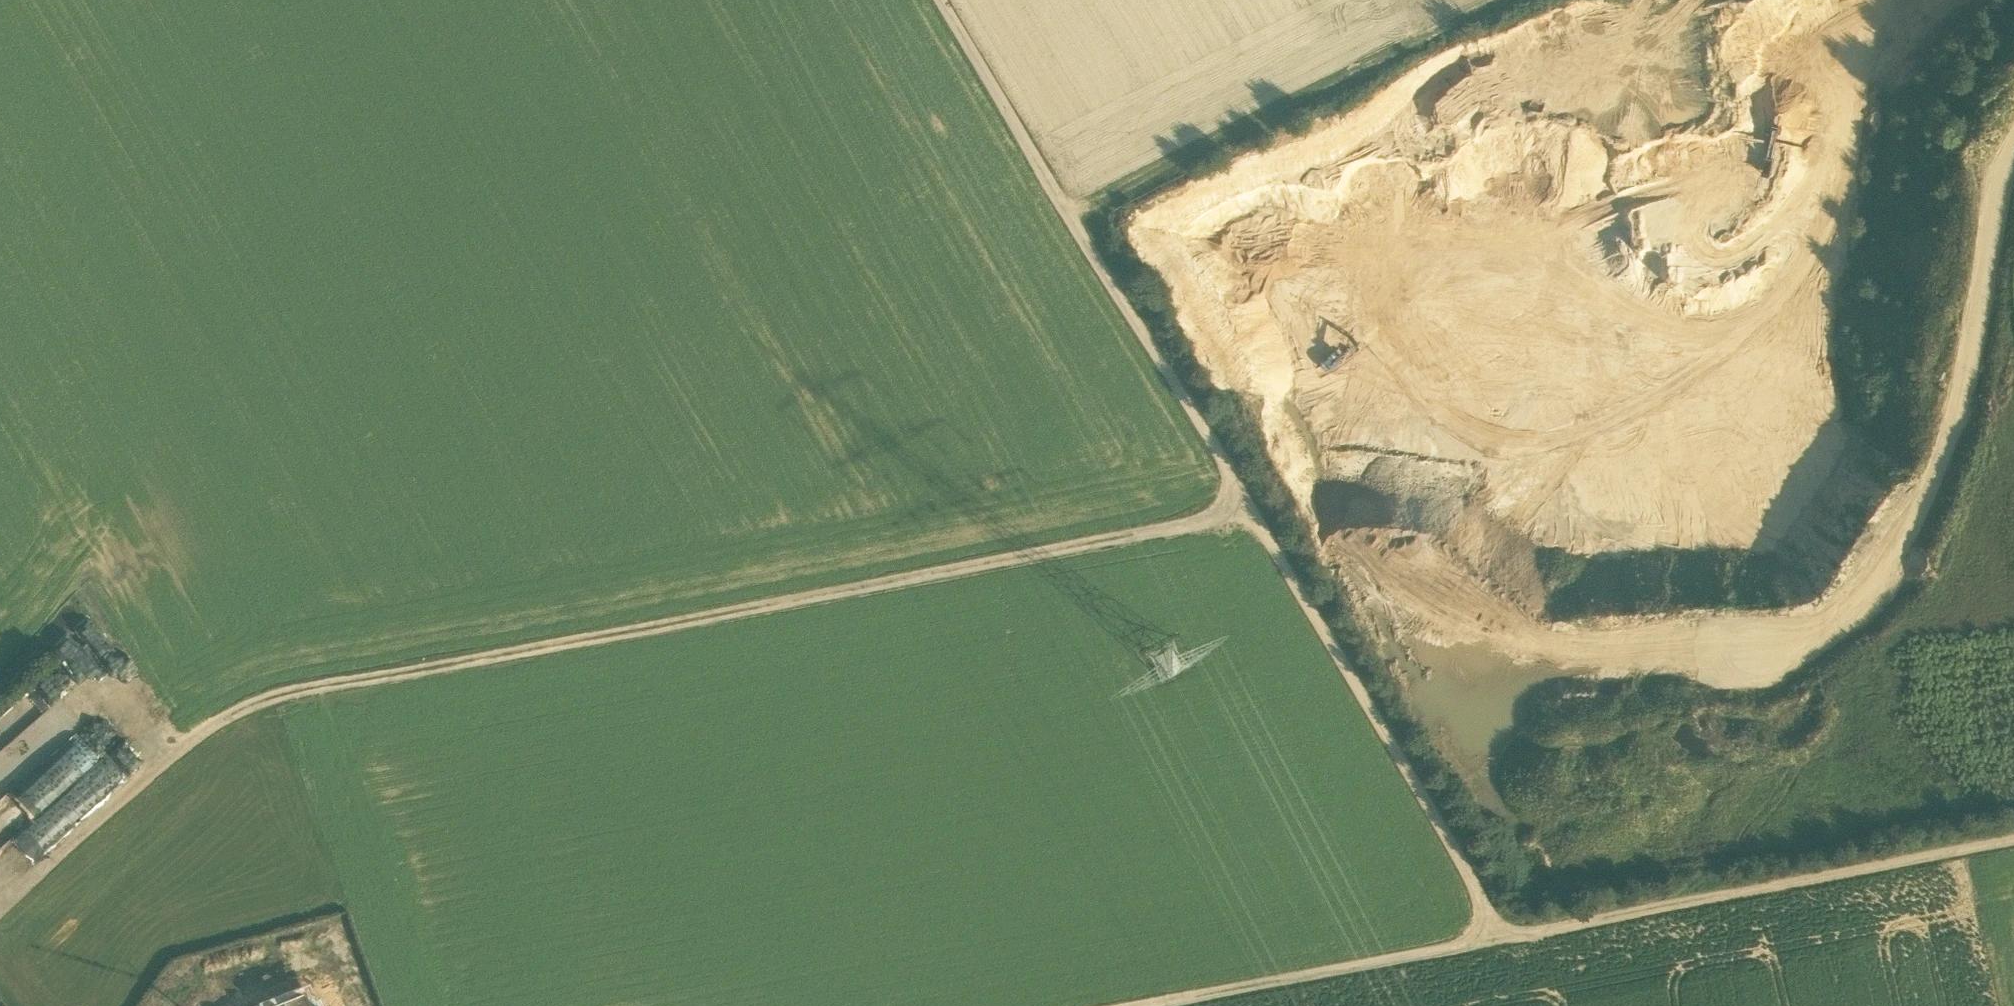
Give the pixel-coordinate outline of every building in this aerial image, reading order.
[(20,697),(34,716),(59,698),(45,679),(20,697)] [(60,700),(52,706),(71,735),(79,729),(60,700)] [(0,752),(0,852),(11,843),(24,861),(147,767),(105,712),(72,737),(53,712),(0,752)] [(306,992),(268,1005),(312,1005),(306,992)]
